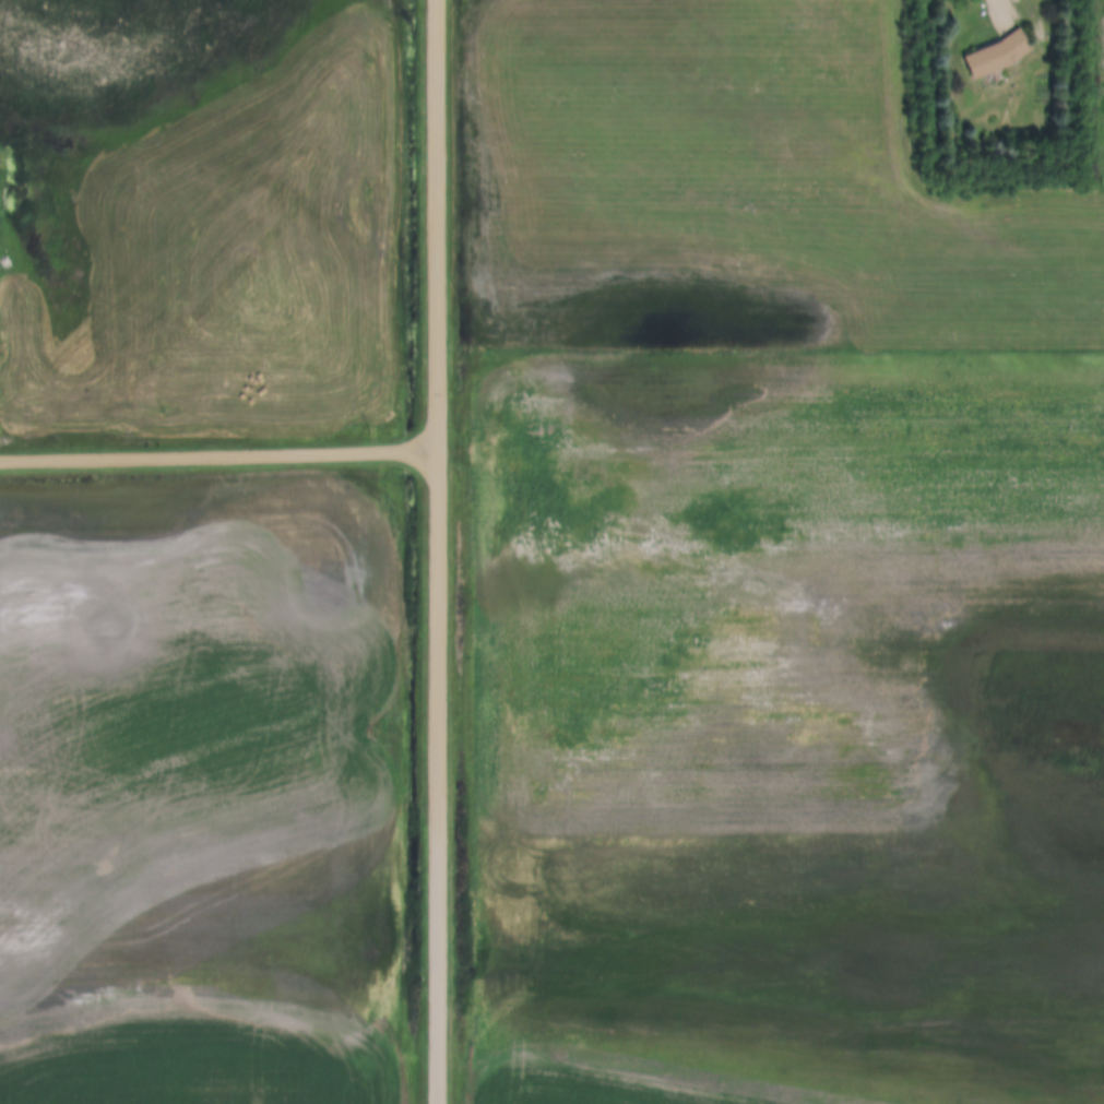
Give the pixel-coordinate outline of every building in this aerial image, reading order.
[(956,55),(964,80),(1029,59),(1021,34),(956,55)]
